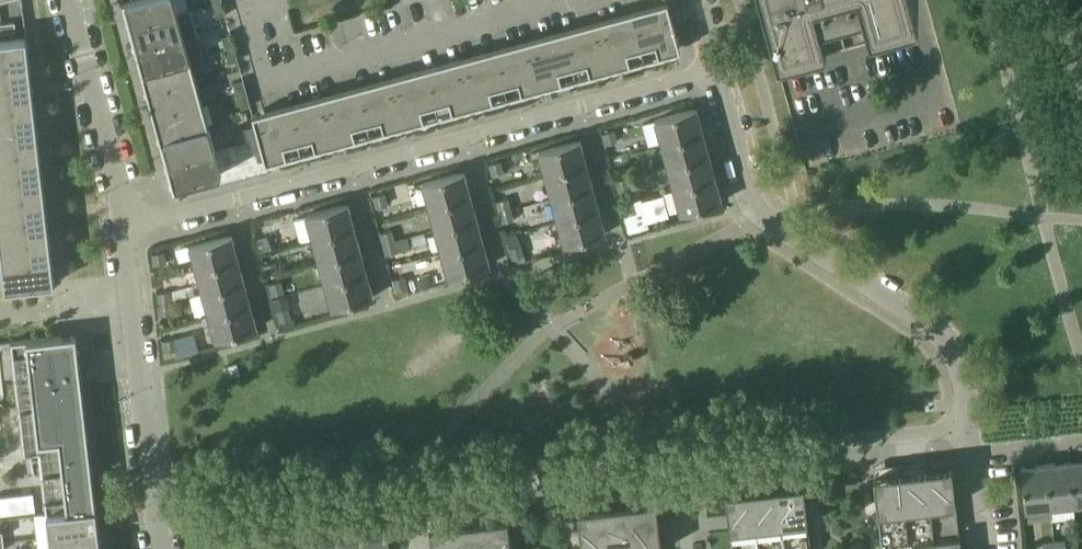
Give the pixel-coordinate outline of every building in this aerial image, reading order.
[(174,0),(128,0),(123,1),(129,25),(177,13),(174,0)] [(778,23),(827,9),(825,1),(829,0),(772,0),(778,23)] [(225,14),(222,1),(213,3),(217,16),(225,14)] [(680,49),(676,34),(667,1),(597,20),(600,32),(610,68),(680,49)] [(177,13),(129,25),(133,41),(135,47),(135,49),(196,32),(190,9),(177,13)] [(610,68),(600,32),(597,20),(528,39),(532,51),(541,87),(610,68)] [(14,22),(1,23),(2,32),(3,32),(15,31),(14,22)] [(196,32),(135,49),(142,72),(190,58),(203,55),(196,32)] [(234,47),(230,33),(222,36),(226,49),(234,47)] [(0,39),(0,62),(29,59),(26,37),(4,39),(0,39)] [(541,87),(532,51),(528,39),(460,58),(463,70),(473,106),(541,87)] [(238,60),(234,47),(226,49),(229,62),(238,60)] [(196,81),(190,58),(142,72),(148,94),(196,81)] [(473,106),(463,70),(460,58),(391,76),(394,88),(404,125),(473,106)] [(0,62),(0,85),(31,82),(29,59),(0,62)] [(404,125),(394,88),(391,76),(322,95),(325,107),(335,143),(404,125)] [(246,92),(243,79),(234,81),(238,95),(246,92)] [(202,104),(196,81),(148,94),(154,117),(202,104)] [(0,85),(0,108),(34,104),(31,82),(0,85)] [(250,105),(246,92),(238,95),(242,108),(250,105)] [(335,143),(325,107),(322,95),(288,104),(252,114),(255,125),(256,126),(259,138),(263,151),(266,162),(335,143)] [(0,108),(0,130),(36,126),(34,104),(0,108)] [(208,127),(202,104),(154,117),(160,140),(208,127)] [(703,131),(696,108),(655,119),(661,143),(703,131)] [(259,138),(256,126),(255,125),(247,127),(251,140),(259,138)] [(0,130),(0,153),(39,149),(36,126),(0,130)] [(166,163),(215,150),(208,127),(160,140),(166,163)] [(617,141),(614,130),(603,133),(606,143),(617,141)] [(709,154),(703,131),(661,143),(667,166),(709,154)] [(263,151),(259,138),(251,140),(254,153),(263,151)] [(586,163),(580,139),(538,151),(545,174),(586,163)] [(0,153),(0,176),(41,171),(39,149),(0,153)] [(173,187),(221,174),(215,150),(166,163),(173,187)] [(625,167),(621,154),(608,157),(612,171),(625,167)] [(715,177),(709,154),(667,166),(673,188),(715,177)] [(503,171),(500,161),(489,164),(492,174),(503,171)] [(593,186),(586,163),(545,174),(551,197),(593,186)] [(0,176),(0,198),(44,193),(41,171),(0,176)] [(470,194),(464,171),(422,183),(429,206),(470,194)] [(627,177),(616,180),(619,190),(629,188),(627,177)] [(722,201),(715,177),(673,188),(680,213),(722,201)] [(599,208),(593,186),(551,197),(557,220),(599,208)] [(0,198),(0,220),(46,215),(44,193),(0,198)] [(387,203),(384,193),(373,196),(376,206),(387,203)] [(477,218),(470,194),(429,206),(435,229),(477,218)] [(496,201),(499,211),(510,208),(507,198),(496,201)] [(633,201),(623,204),(625,214),(636,212),(633,201)] [(354,226),(348,203),(306,214),(312,238),(354,226)] [(512,219),(510,208),(499,211),(502,222),(512,219)] [(606,233),(599,208),(557,220),(564,244),(606,233)] [(0,220),(0,243),(49,237),(46,215),(0,220)] [(483,240),(477,218),(435,229),(441,251),(483,240)] [(360,249),(354,226),(312,238),(318,260),(360,249)] [(381,233),(384,243),(394,240),(391,230),(381,233)] [(238,258),(232,234),(190,245),(196,269),(238,258)] [(268,235),(257,238),(260,248),(271,246),(268,235)] [(0,243),(0,245),(2,265),(51,260),(49,237),(0,243)] [(397,251),(394,240),(384,243),(386,254),(397,251)] [(490,265),(483,240),(441,251),(448,276),(490,265)] [(524,261),(520,245),(509,248),(512,258),(511,258),(512,264),(524,261)] [(366,272),(360,249),(318,260),(324,283),(366,272)] [(164,252),(153,253),(154,264),(165,263),(164,252)] [(244,280),(238,258),(196,269),(202,292),(244,280)] [(51,260),(2,265),(5,288),(51,283),(54,283),(51,260)] [(265,264),(268,275),(278,272),(275,261),(265,264)] [(373,296),(366,272),(324,283),(331,307),(373,296)] [(404,276),(393,279),(396,290),(407,287),(404,276)] [(250,303),(244,280),(202,292),(208,315),(250,303)] [(269,284),(272,295),(284,292),(281,281),(269,284)] [(169,291),(158,293),(159,304),(170,302),(169,291)] [(171,313),(170,302),(159,304),(160,315),(171,313)] [(257,328),(250,303),(208,315),(215,339),(257,328)] [(280,321),(291,318),(288,307),(277,310),(280,321)] [(57,336),(11,341),(13,355),(23,445),(38,443),(39,453),(46,513),(96,507),(94,494),(82,384),(76,334),(61,335),(57,336)] [(174,338),(163,340),(165,351),(176,349),(174,338)] [(1069,461),(1074,503),(1081,503),(1081,460),(1069,461)] [(1069,461),(1045,464),(1050,506),(1074,503),(1069,461)] [(1045,464),(1021,467),(1025,509),(1026,509),(1027,519),(1051,517),(1050,506),(1045,464)] [(955,503),(951,467),(950,466),(949,466),(949,467),(875,475),(875,474),(874,474),(874,475),(873,475),(877,512),(955,503)] [(807,520),(803,483),(802,484),(802,482),(801,482),(801,483),(727,492),(727,491),(726,491),(726,492),(725,492),(729,529),(807,520)] [(0,496),(0,513),(35,509),(33,492),(0,496)] [(658,524),(655,500),(616,504),(577,509),(581,548),(661,548),(658,524)] [(96,507),(46,513),(46,514),(47,514),(49,535),(98,529),(96,507)] [(384,510),(384,507),(360,510),(364,548),(389,548),(384,510)] [(360,510),(337,513),(341,548),(364,548),(360,510)] [(313,515),(317,548),(341,548),(337,513),(313,515)] [(313,515),(289,518),(293,548),(317,548),(313,515)] [(429,525),(432,548),(511,548),(510,541),(507,517),(505,517),(493,518),(480,520),(478,520),(468,521),(467,521),(454,523),(443,524),(442,524),(429,525)] [(49,535),(51,548),(100,548),(98,529),(49,535)] [(959,536),(912,542),(913,548),(961,548),(959,536)] [(1064,539),(1054,540),(1055,548),(1066,548),(1064,539)] [(1054,540),(1042,541),(1043,548),(1055,548),(1054,540)]
